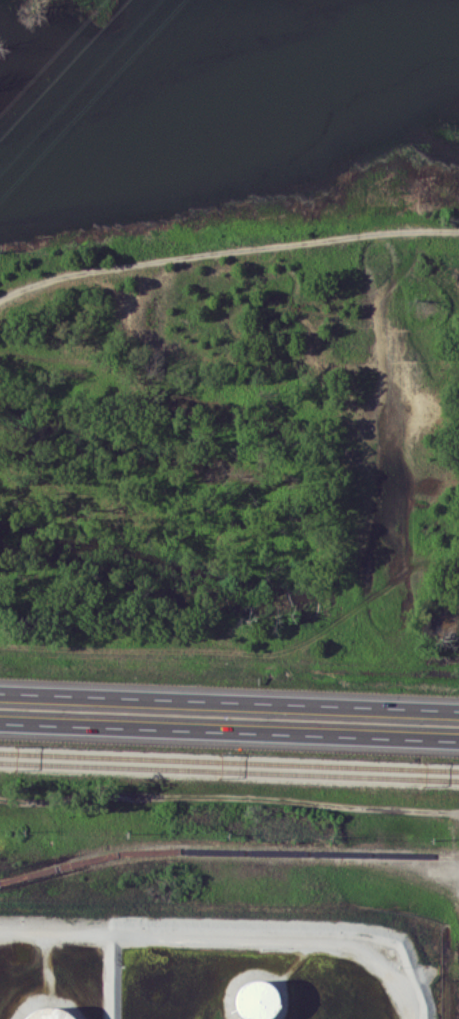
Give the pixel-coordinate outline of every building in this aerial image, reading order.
[(274,1017),(273,981),(236,982),(237,1018),(274,1017)] [(74,1009),(19,1010),(19,1018),(75,1018),(74,1009)]
